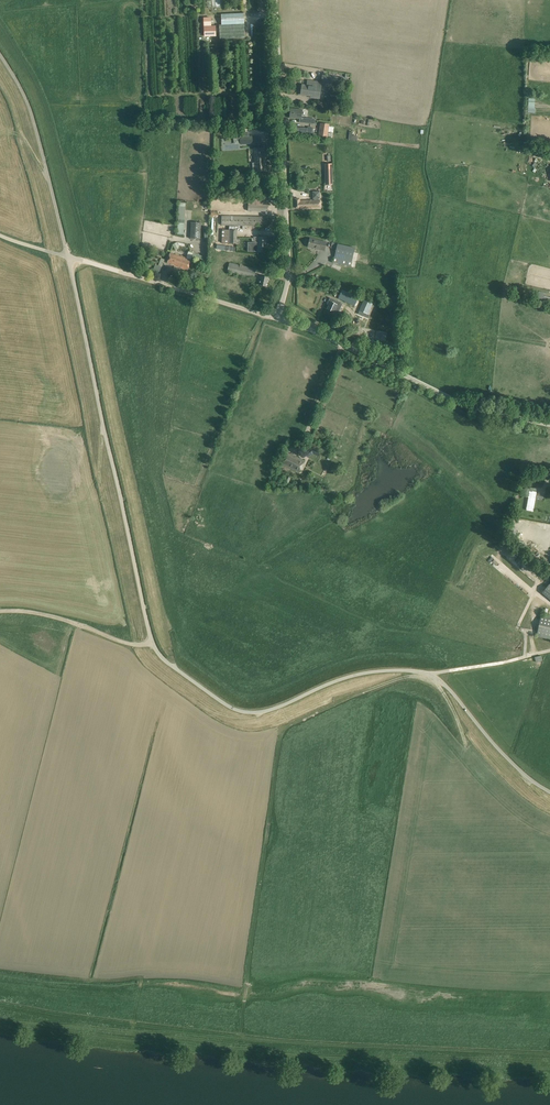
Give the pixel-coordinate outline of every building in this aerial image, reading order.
[(221,14),(222,25),(220,25),(220,39),(245,38),(244,13),(221,14)] [(203,26),(204,37),(216,36),(216,26),(203,26)] [(344,78),(338,77),(339,77),(322,75),(321,82),(331,83),(331,85),(337,86),(337,85),(343,86),(344,78)] [(308,81),(307,86),(303,85),(301,94),(314,96),(314,98),(319,99),(322,83),(308,81)] [(300,119),(299,122),(311,123),(311,118),(302,117),(302,110),(291,109),(290,118),(300,119)] [(329,124),(320,123),(318,136),(327,137),(329,124)] [(308,128),(295,127),(295,133),(312,135),(313,127),(308,127),(308,128)] [(258,143),(258,148),(260,148),(259,136),(240,137),(241,144),(258,143)] [(229,138),(221,138),(222,149),(240,149),(239,139),(229,139),(229,138)] [(264,148),(260,148),(258,148),(254,149),(255,163),(252,163),(253,171),(265,170),(264,148)] [(320,198),(320,191),(313,192),(313,199),(314,199),(314,200),(299,201),(299,199),(295,199),(295,208),(320,207),(320,200),(319,200),(319,198),(320,198)] [(248,197),(248,205),(248,211),(268,212),(268,206),(268,198),(248,197)] [(179,207),(177,235),(183,236),(185,207),(179,207)] [(221,216),(221,225),(268,226),(268,217),(221,216)] [(200,239),(201,222),(191,222),(190,238),(200,239)] [(222,230),(222,243),(236,243),(237,230),(222,230)] [(267,237),(258,237),(258,242),(255,242),(255,251),(263,252),(264,248),(267,248),(267,237)] [(327,242),(310,238),(308,247),(325,251),(327,242)] [(333,263),(351,267),(355,247),(332,242),(330,248),(336,249),(333,263)] [(188,270),(191,259),(171,253),(167,263),(188,270)] [(156,270),(160,272),(165,259),(161,258),(156,270)] [(230,263),(227,272),(254,278),(257,269),(230,263)] [(396,279),(396,277),(395,275),(394,274),(393,273),(392,272),(391,271),(390,270),(388,270),(386,270),(384,271),(383,271),(382,272),(380,274),(379,275),(379,277),(379,279),(379,280),(379,282),(380,283),(381,284),(382,286),(383,286),(385,287),(387,287),(388,287),(390,287),(391,286),(393,285),(394,284),(395,282),(396,281),(396,279)] [(260,281),(259,285),(267,287),(269,278),(260,275),(259,280),(260,281)] [(338,288),(334,297),(354,306),(358,297),(338,288)] [(367,317),(374,301),(365,297),(358,313),(367,317)] [(329,305),(327,309),(333,312),(337,304),(329,301),(328,305),(329,305)] [(378,322),(382,313),(373,309),(369,318),(378,322)] [(307,457),(313,452),(310,447),(304,452),(307,457)] [(299,472),(304,460),(288,453),(282,465),(299,472)] [(283,484),(287,486),(291,477),(287,475),(283,484)] [(530,491),(527,510),(533,511),(536,492),(530,491)] [(536,555),(530,551),(526,557),(531,561),(536,555)] [(493,555),(489,561),(494,565),(498,559),(493,555)] [(542,593),(549,600),(549,583),(542,593)] [(541,614),(536,637),(549,640),(549,616),(541,614)]
